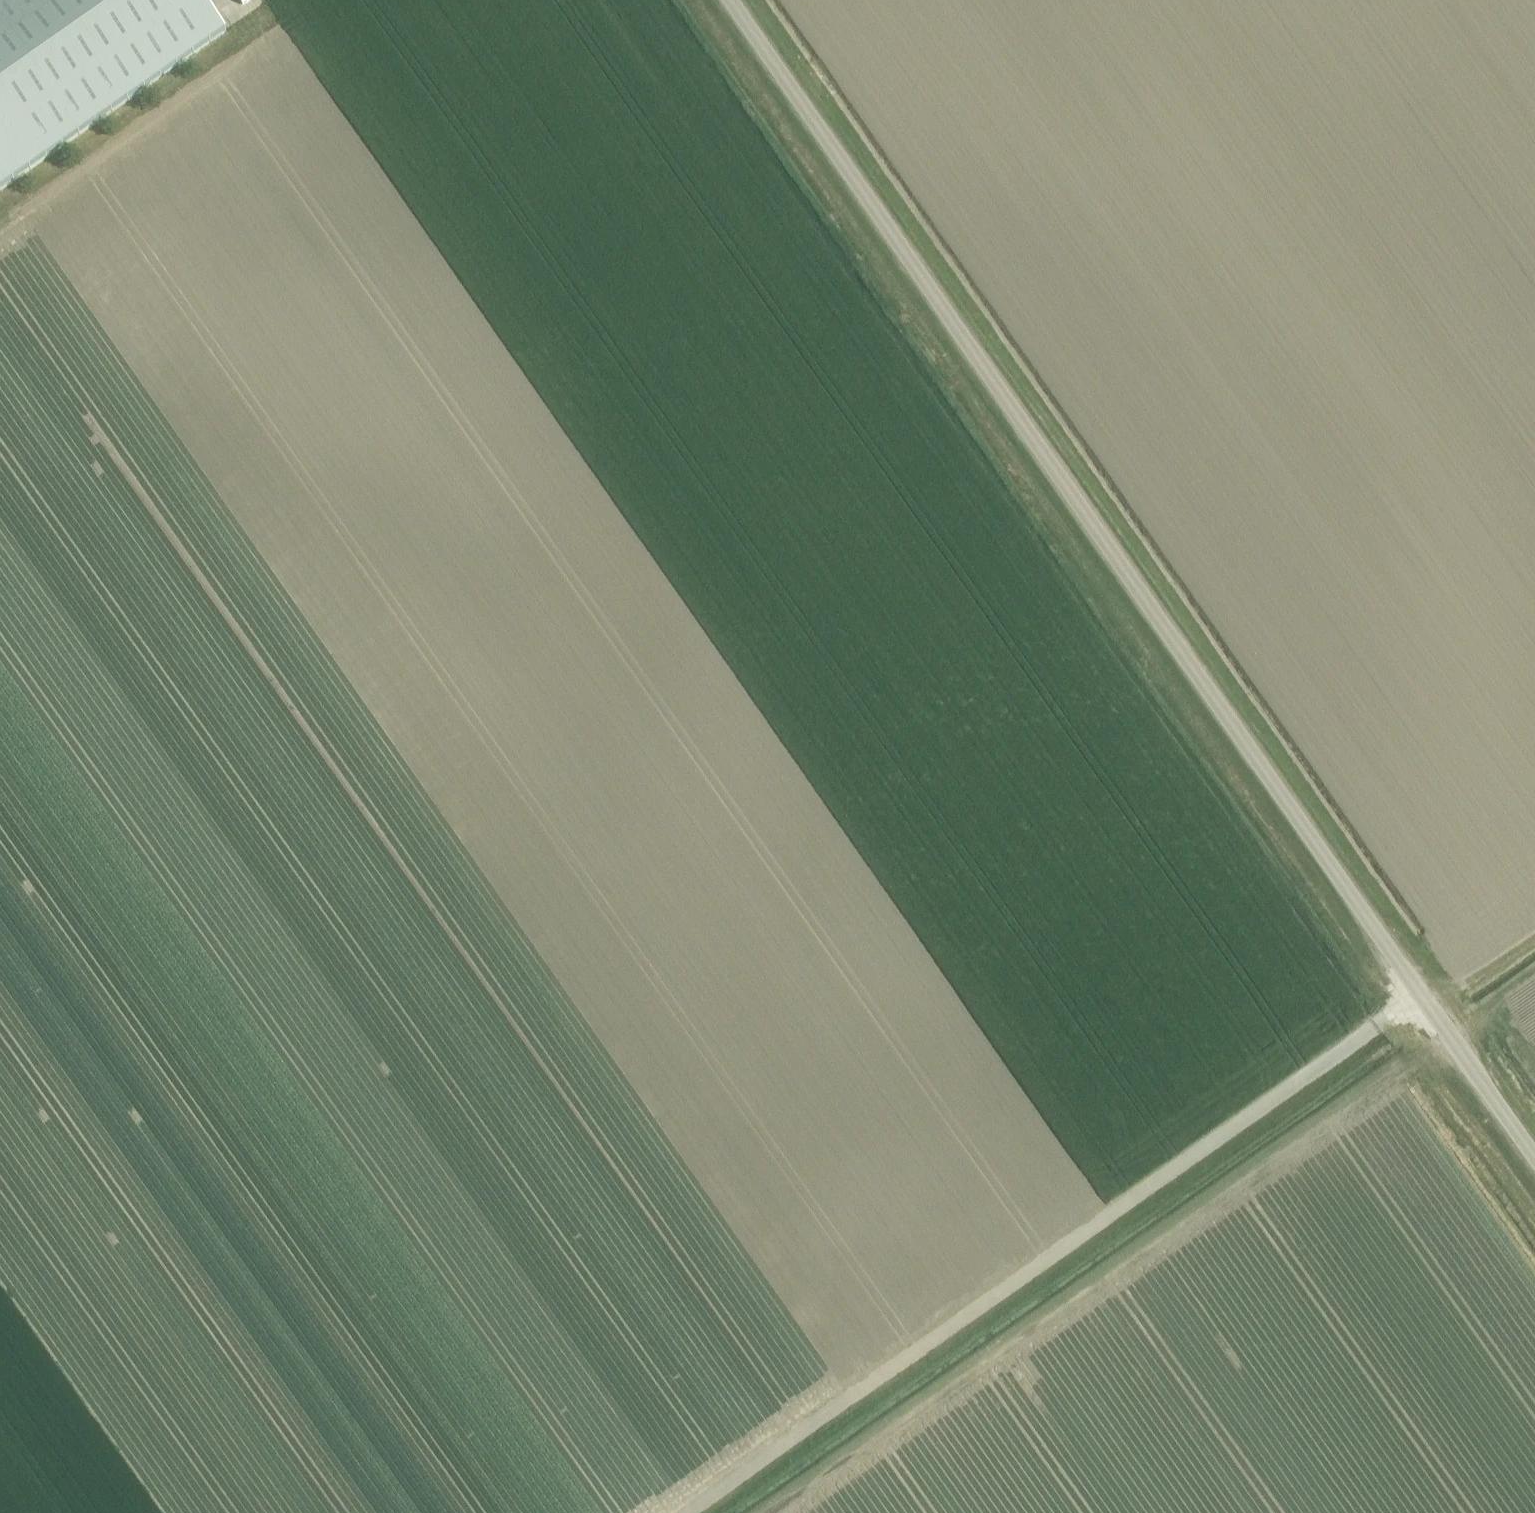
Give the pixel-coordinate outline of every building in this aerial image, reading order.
[(227,32),(204,0),(0,0),(0,191),(227,32)]
